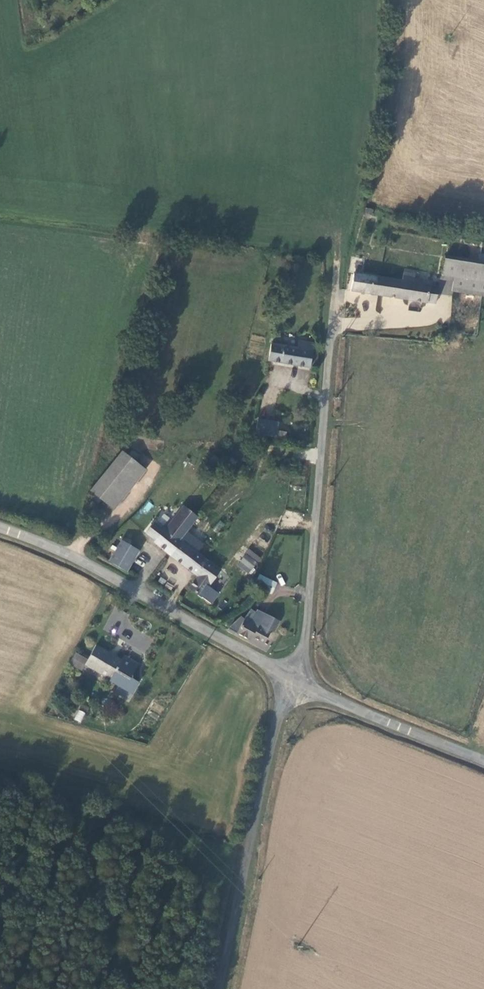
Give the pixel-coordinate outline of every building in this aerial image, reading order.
[(443,259),(440,280),(452,282),(449,298),(483,303),(483,266),(443,259)] [(410,279),(399,278),(399,284),(408,286),(410,279)] [(433,291),(349,279),(346,295),(428,309),(433,291)] [(310,349),(294,346),(293,353),(266,349),(263,365),(305,373),(310,349)] [(265,397),(258,396),(256,407),(262,408),(265,397)] [(274,429),(253,425),(250,439),(281,444),(282,435),(273,434),(274,429)] [(113,459),(83,499),(102,513),(132,473),(113,459)] [(192,523),(176,510),(160,533),(157,534),(148,528),(142,537),(150,544),(149,546),(194,579),(185,593),(195,600),(215,574),(176,545),(192,523)] [(122,547),(113,541),(111,545),(105,555),(110,557),(104,568),(108,570),(121,578),(127,567),(133,557),(120,550),(122,547)] [(252,568),(241,558),(233,568),(244,577),(252,568)] [(272,594),(276,581),(258,575),(254,588),(272,594)] [(247,614),(241,624),(237,622),(223,632),(246,645),(249,641),(256,646),(263,637),(268,637),(275,625),(254,614),(252,617),(247,614)] [(122,665),(97,651),(89,665),(77,658),(69,671),(80,678),(84,671),(110,686),(110,687),(117,691),(119,689),(125,692),(139,669),(125,661),(122,665)] [(78,709),(74,720),(81,723),(85,712),(78,709)]
